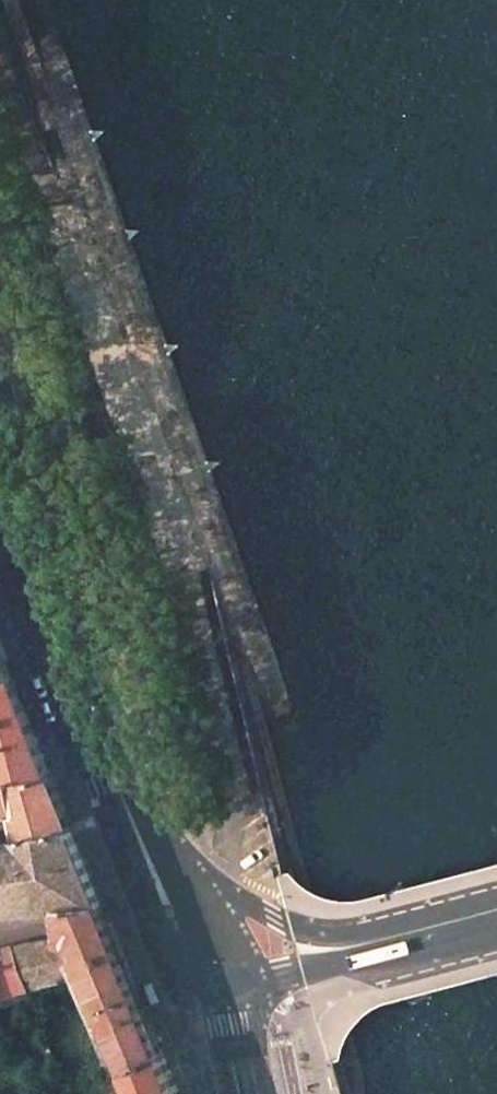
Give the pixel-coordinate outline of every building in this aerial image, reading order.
[(0,638),(0,680),(13,677),(0,638)] [(13,677),(0,680),(0,783),(53,777),(13,677)] [(53,777),(0,783),(0,815),(16,812),(18,821),(22,839),(74,828),(53,777)] [(74,828),(22,839),(0,843),(0,914),(62,908),(103,904),(74,828)] [(110,922),(103,904),(62,908),(66,938),(72,936),(87,973),(96,994),(128,1069),(164,1057),(113,929),(110,922)] [(87,973),(72,936),(66,938),(14,946),(30,988),(73,976),(87,973)] [(14,946),(0,950),(0,996),(30,988),(14,946)] [(96,994),(87,973),(73,976),(83,1000),(96,994)] [(164,1057),(128,1069),(137,1093),(178,1093),(164,1057)]
